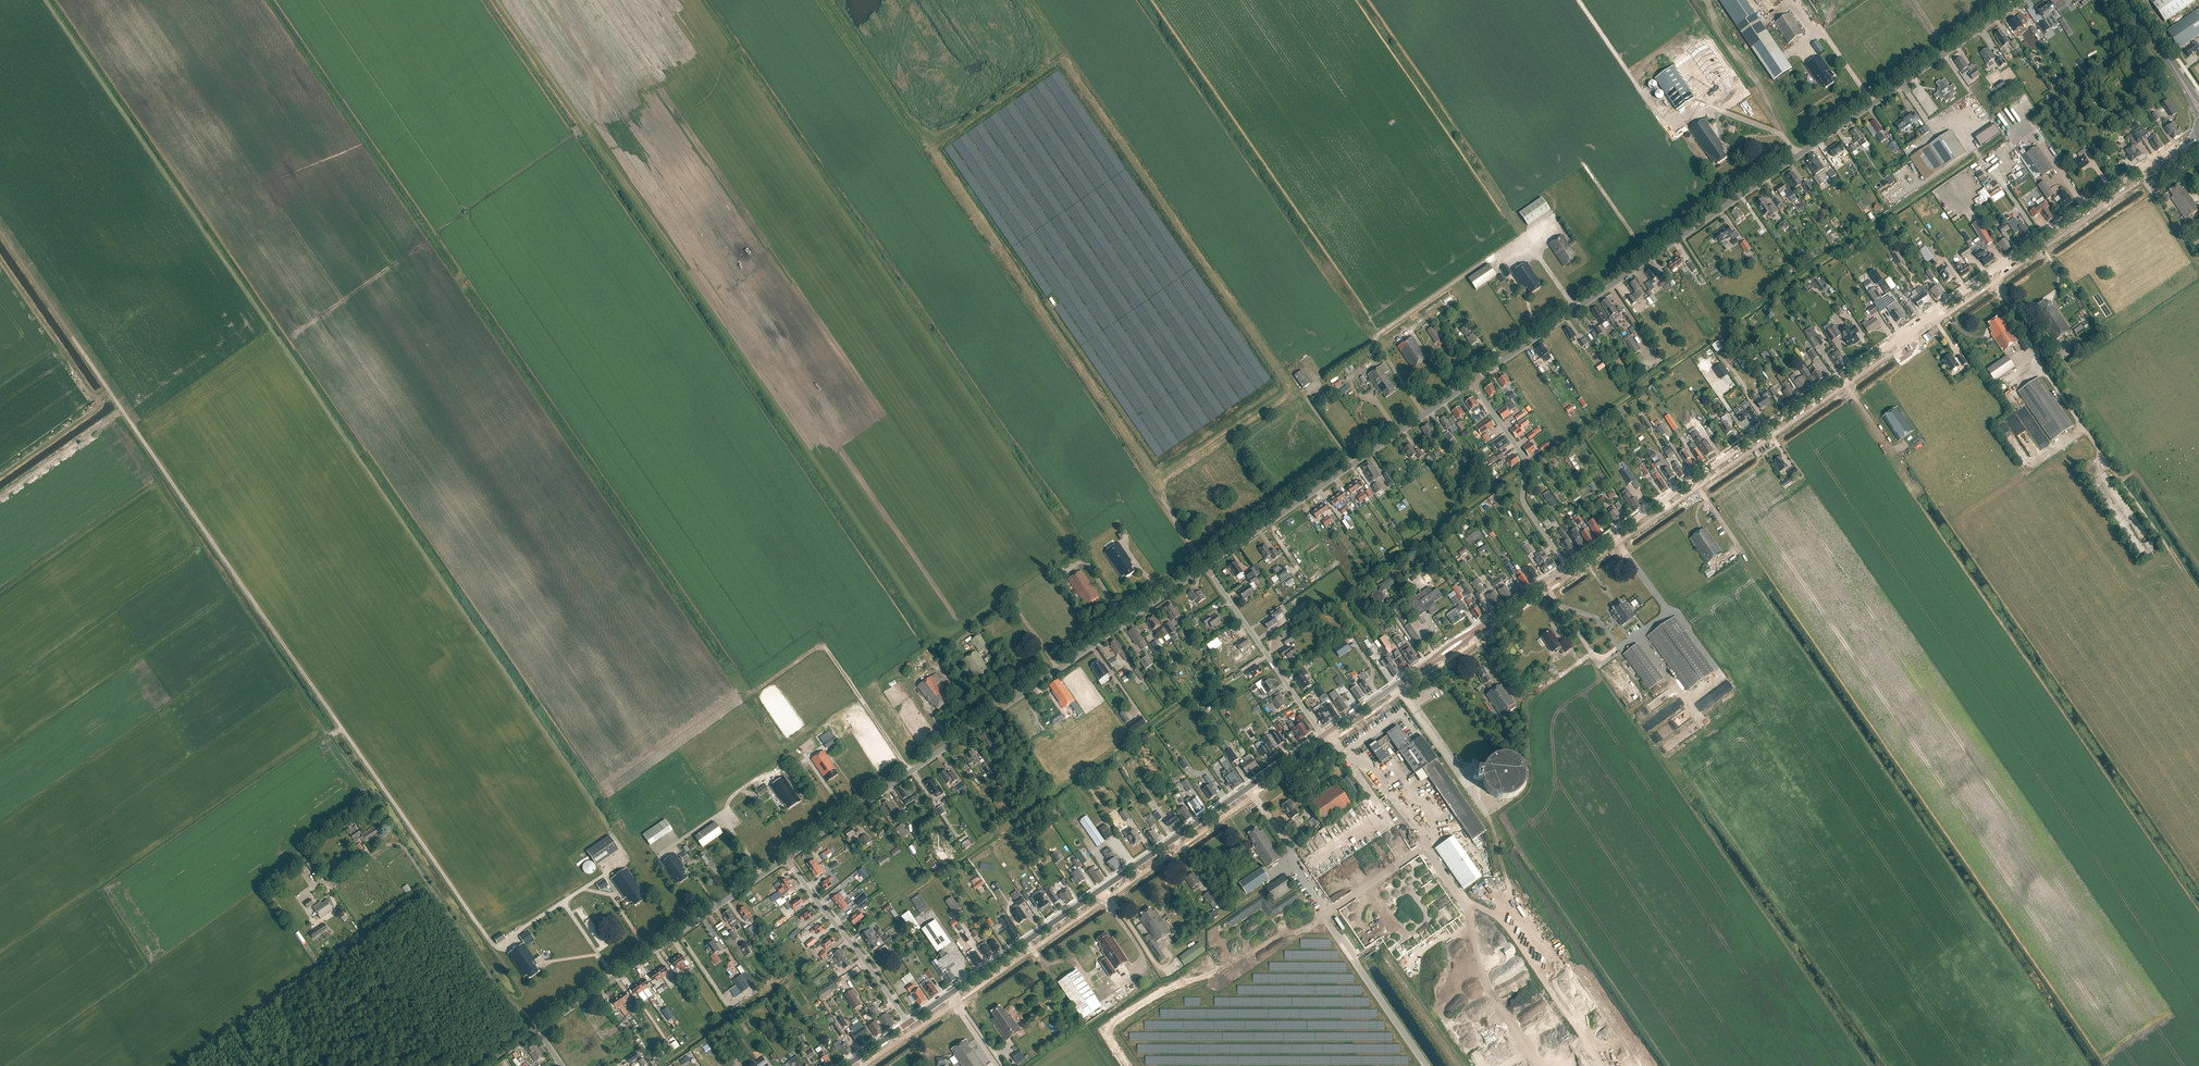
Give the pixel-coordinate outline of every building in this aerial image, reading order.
[(2152,4),(2165,22),(2196,0),(2150,0),(2152,4)] [(2045,1),(2036,7),(2041,14),(2048,10),(2049,12),(2055,8),(2053,6),(2050,1),(2050,2),(2047,4),(2045,1)] [(2167,31),(2180,49),(2198,35),(2198,9),(2167,31)] [(1737,27),(1774,81),(1792,69),(1755,14),(1737,27)] [(1775,24),(1789,45),(1804,34),(1790,14),(1775,24)] [(2058,25),(2054,17),(2048,21),(2052,28),(2055,25),(2056,26),(2058,25)] [(2013,18),(2009,21),(2010,22),(2009,23),(2015,32),(2022,27),(2016,18),(2014,19),(2013,18)] [(2062,18),(2058,21),(2063,28),(2067,26),(2062,18)] [(2038,33),(2034,27),(2030,29),(2034,36),(2038,33)] [(1995,35),(2000,42),(2000,43),(2002,46),(2009,41),(2007,38),(2006,39),(2001,31),(1995,35)] [(2015,40),(2010,43),(2014,49),(2015,49),(2019,46),(2015,40)] [(1817,41),(1812,45),(1819,55),(1824,51),(1817,41)] [(2189,57),(2197,51),(2197,50),(2198,49),(2198,46),(2196,41),(2192,44),(2193,45),(2185,51),(2189,57)] [(1676,66),(1698,97),(1730,75),(1708,43),(1676,66)] [(1985,60),(1984,60),(1987,64),(1995,59),(1987,48),(1980,53),(1985,60)] [(1806,66),(1812,75),(1816,81),(1817,80),(1822,86),(1823,85),(1826,89),(1835,82),(1832,78),(1834,76),(1820,56),(1806,66)] [(1955,62),(1961,72),(1968,67),(1961,57),(1955,62)] [(1996,62),(2000,67),(2006,63),(2002,58),(1996,62)] [(2087,68),(2081,60),(2078,62),(2083,70),(2087,68)] [(1674,68),(1656,80),(1678,111),(1696,99),(1674,68)] [(1969,74),(1973,80),(1980,75),(1976,69),(1969,74)] [(1947,85),(1948,84),(1945,79),(1941,82),(1940,81),(1936,83),(1939,88),(1938,89),(1937,91),(1938,93),(1934,96),(1936,99),(1939,98),(1941,101),(1943,99),(1945,103),(1949,100),(1950,101),(1955,98),(1953,96),(1956,93),(1954,90),(1956,88),(1953,85),(1949,87),(1947,85)] [(2003,80),(1995,86),(1998,90),(2006,85),(2003,80)] [(1967,94),(1974,102),(1977,99),(1969,91),(1967,94)] [(2163,103),(2172,117),(2177,113),(2168,100),(2163,103)] [(1903,120),(1896,124),(1900,131),(1910,124),(1911,125),(1918,120),(1914,113),(1910,116),(1908,112),(1901,117),(1903,120)] [(2152,115),(2157,121),(2161,119),(2156,112),(2152,115)] [(1716,161),(1718,165),(1728,158),(1724,152),(1725,151),(1722,147),(1723,146),(1709,126),(1712,124),(1708,117),(1690,130),(1714,163),(1716,161)] [(1875,120),(1869,124),(1877,135),(1882,131),(1875,120)] [(2171,134),(2174,139),(2177,137),(2183,133),(2179,127),(2178,128),(2174,122),(2165,128),(2169,135),(2171,134)] [(1925,125),(1919,129),(1923,135),(1929,131),(1925,125)] [(1859,141),(1862,146),(1864,148),(1869,145),(1867,142),(1866,143),(1863,138),(1864,138),(1861,134),(1860,134),(1856,129),(1851,132),(1855,137),(1854,138),(1857,142),(1859,141)] [(1882,131),(1877,135),(1876,135),(1881,142),(1885,139),(1887,138),(1882,131)] [(1951,131),(1910,158),(1925,181),(1966,153),(1951,131)] [(2146,131),(2140,136),(2144,140),(2150,136),(2149,135),(2147,132),(2146,131)] [(2132,142),(2131,143),(2133,146),(2134,146),(2135,147),(2142,142),(2143,141),(2136,132),(2131,135),(2125,139),(2127,142),(2130,140),(2132,142)] [(2156,149),(2158,151),(2162,148),(2161,146),(2162,145),(2157,138),(2156,139),(2155,138),(2157,137),(2155,134),(2148,139),(2151,143),(2150,143),(2155,150),(2156,149)] [(1827,148),(1834,143),(1832,140),(1825,145),(1827,148)] [(1896,150),(1900,147),(1895,140),(1891,143),(1894,148),(1894,147),(1896,150)] [(1834,157),(1844,150),(1839,143),(1829,150),(1834,157)] [(2024,143),(2019,146),(2018,143),(2014,145),(2016,148),(2015,149),(2016,151),(2026,146),(2024,143)] [(1848,148),(1852,154),(1858,150),(1854,144),(1848,148)] [(2035,179),(2041,175),(2042,177),(2053,169),(2037,146),(2020,158),(2035,179)] [(2128,157),(2132,162),(2142,155),(2138,150),(2137,151),(2135,147),(2134,146),(2133,146),(2126,151),(2129,156),(2128,157)] [(2075,161),(2079,165),(2078,166),(2081,170),(2085,167),(2084,166),(2089,163),(2086,158),(2090,155),(2085,149),(2077,154),(2080,158),(2075,161)] [(1818,161),(1815,157),(1807,162),(1811,168),(1810,168),(1815,175),(1824,169),(1818,161)] [(1794,187),(1795,189),(1802,184),(1798,178),(1796,179),(1792,173),(1787,176),(1794,187)] [(1824,183),(1818,175),(1814,178),(1819,186),(1824,183)] [(1886,178),(1890,185),(1894,183),(1889,176),(1886,178)] [(1809,182),(1803,186),(1808,193),(1813,189),(1809,182)] [(2038,186),(2048,199),(2053,195),(2044,182),(2038,186)] [(1789,188),(1787,189),(1783,184),(1776,189),(1780,194),(1785,191),(1788,194),(1787,195),(1789,198),(1790,198),(1792,201),(1796,198),(1789,188)] [(2173,197),(2171,199),(2185,219),(2198,210),(2198,205),(2197,207),(2183,188),(2181,189),(2178,185),(2169,191),(2173,197)] [(2059,202),(2063,208),(2072,201),(2068,195),(2067,196),(2065,192),(2062,187),(2060,189),(2062,193),(2059,196),(2062,200),(2059,202)] [(1887,204),(1900,196),(1898,192),(1885,200),(1887,204)] [(1541,196),(1517,211),(1525,224),(1549,209),(1541,196)] [(2028,207),(2033,204),(2027,196),(2022,199),(2028,207)] [(1768,213),(1771,216),(1778,212),(1773,205),(1769,207),(1763,198),(1756,203),(1764,215),(1768,213)] [(2053,219),(2052,217),(2053,216),(2047,208),(2049,207),(2045,201),(2030,211),(2034,217),(2039,214),(2038,212),(2040,211),(2044,217),(2045,216),(2048,222),(2052,219),(2053,219)] [(1733,213),(1732,214),(1737,221),(1744,216),(1739,209),(1737,210),(1736,209),(1732,212),(1733,213)] [(2019,231),(2024,239),(2029,235),(2026,230),(2027,229),(2022,221),(2019,223),(2015,218),(2008,223),(2016,234),(2019,231)] [(1780,226),(1782,229),(1782,228),(1784,231),(1790,227),(1787,224),(1786,222),(1780,226)] [(2010,229),(2007,224),(1999,229),(2002,234),(2010,229)] [(1728,240),(1731,238),(1733,240),(1731,241),(1734,245),(1739,242),(1736,239),(1740,236),(1736,231),(1733,234),(1727,226),(1715,234),(1716,236),(1714,237),(1714,238),(1716,241),(1717,241),(1719,240),(1720,242),(1725,239),(1726,239),(1728,240)] [(1985,242),(1987,245),(1993,242),(1983,227),(1976,232),(1983,244),(1985,242)] [(1962,234),(1967,241),(1970,239),(1965,232),(1962,234)] [(1574,240),(1569,244),(1563,235),(1549,245),(1564,267),(1576,258),(1572,252),(1573,252),(1571,248),(1571,247),(1576,243),(1574,240)] [(2005,239),(1997,244),(2001,249),(2002,248),(2005,252),(2011,247),(2005,239)] [(1739,244),(1745,253),(1749,250),(1743,241),(1739,244)] [(1933,259),(1925,247),(1919,251),(1927,263),(1933,259)] [(1969,247),(1960,253),(1963,258),(1972,252),(1969,247)] [(1981,259),(1985,265),(1993,260),(1988,253),(1986,254),(1984,252),(1979,250),(1974,254),(1979,261),(1981,259)] [(1674,261),(1678,267),(1684,263),(1680,257),(1681,256),(1678,251),(1675,254),(1678,258),(1674,261)] [(1664,269),(1667,273),(1671,270),(1672,271),(1678,267),(1674,261),(1668,265),(1668,266),(1664,269)] [(1525,290),(1527,288),(1531,294),(1532,293),(1533,294),(1539,289),(1540,288),(1538,285),(1541,283),(1527,262),(1512,273),(1506,265),(1500,269),(1507,278),(1512,274),(1521,287),(1522,286),(1525,290)] [(1689,265),(1695,273),(1698,271),(1692,262),(1689,265)] [(1956,266),(1959,270),(1963,277),(1972,271),(1968,264),(1963,268),(1960,263),(1956,266)] [(1468,279),(1476,291),(1497,277),(1488,265),(1468,279)] [(1645,284),(1651,291),(1655,288),(1653,285),(1656,283),(1655,280),(1659,277),(1653,268),(1646,273),(1651,280),(1645,284)] [(1941,273),(1947,282),(1954,277),(1948,268),(1941,273)] [(1930,269),(1926,272),(1932,281),(1936,278),(1930,269)] [(1877,285),(1883,281),(1876,270),(1869,275),(1877,285)] [(1823,286),(1825,284),(1822,280),(1819,281),(1818,279),(1812,283),(1817,290),(1818,289),(1822,293),(1826,291),(1823,286)] [(1890,290),(1895,287),(1890,279),(1885,282),(1890,290)] [(1636,280),(1630,284),(1635,293),(1637,292),(1640,297),(1645,294),(1641,289),(1636,280)] [(1883,282),(1879,285),(1885,294),(1889,291),(1883,282)] [(1868,293),(1875,302),(1881,297),(1875,288),(1872,283),(1865,288),(1868,293)] [(1940,290),(1941,289),(1938,285),(1930,290),(1933,295),(1934,294),(1937,299),(1944,294),(1940,290)] [(1915,290),(1924,304),(1930,300),(1926,295),(1929,293),(1924,286),(1917,292),(1915,290)] [(1915,303),(1919,308),(1924,304),(1915,290),(1911,293),(1913,295),(1911,297),(1915,303)] [(1887,294),(1888,297),(1882,301),(1888,310),(1889,310),(1892,314),(1892,315),(1897,323),(1903,318),(1901,315),(1905,313),(1890,292),(1887,294)] [(1627,299),(1632,306),(1638,302),(1632,295),(1627,299)] [(1614,306),(1613,307),(1608,299),(1601,303),(1610,317),(1618,312),(1619,314),(1623,312),(1619,307),(1616,309),(1614,306)] [(1905,300),(1901,302),(1911,317),(1915,314),(1909,305),(1905,300)] [(2050,302),(2048,303),(2046,300),(2035,307),(2039,313),(2037,315),(2054,341),(2070,330),(2053,306),(2052,307),(2051,306),(2052,305),(2050,302)] [(1871,313),(1872,315),(1878,311),(1874,305),(1868,310),(1866,312),(1868,315),(1871,313)] [(1593,312),(1592,312),(1601,325),(1608,321),(1598,306),(1592,310),(1593,312)] [(2025,352),(2029,349),(2021,337),(2017,340),(2002,318),(1999,321),(1997,317),(1988,324),(1990,328),(1989,329),(1992,333),(1991,334),(2003,352),(2018,342),(2025,352)] [(1864,326),(1869,333),(1874,330),(1881,326),(1875,318),(1868,323),(1866,321),(1863,324),(1864,326)] [(1841,335),(1839,332),(1835,326),(1832,328),(1829,324),(1823,328),(1826,332),(1832,341),(1841,335)] [(2072,329),(2075,333),(2083,328),(2080,324),(2072,329)] [(1856,343),(1860,341),(1855,334),(1859,332),(1854,325),(1848,330),(1846,327),(1839,332),(1841,335),(1842,334),(1845,338),(1844,339),(1847,342),(1846,343),(1847,344),(1848,344),(1850,346),(1855,342),(1856,343)] [(1593,329),(1598,336),(1602,333),(1598,326),(1593,329)] [(1427,330),(1436,344),(1442,340),(1433,327),(1427,330)] [(1467,338),(1472,346),(1477,342),(1474,338),(1475,337),(1473,333),(1471,335),(1466,327),(1461,330),(1465,335),(1465,334),(1467,337),(1467,338)] [(1567,335),(1571,340),(1573,343),(1576,341),(1574,338),(1577,336),(1571,327),(1569,328),(1568,327),(1564,330),(1568,335),(1567,335)] [(1812,327),(1804,332),(1812,342),(1815,340),(1820,346),(1823,343),(1821,340),(1823,338),(1821,336),(1819,337),(1812,327)] [(1611,333),(1615,338),(1620,335),(1616,330),(1611,333)] [(1640,351),(1642,350),(1632,336),(1625,340),(1635,355),(1637,353),(1639,357),(1642,355),(1640,351)] [(1398,347),(1412,369),(1428,358),(1413,337),(1398,347)] [(2077,343),(2072,346),(2077,353),(2082,350),(2077,343)] [(1538,352),(1537,353),(1540,358),(1548,353),(1542,344),(1536,349),(1538,352)] [(1808,353),(1814,361),(1819,357),(1813,349),(1808,353)] [(1830,357),(1832,360),(1834,364),(1835,363),(1839,368),(1845,363),(1837,352),(1830,357)] [(1549,353),(1543,356),(1547,362),(1552,358),(1549,353)] [(1943,360),(1951,372),(1961,364),(1963,366),(1967,363),(1962,356),(1958,359),(1955,361),(1951,355),(1943,360)] [(2015,367),(2007,355),(1986,369),(1994,381),(2015,367)] [(1596,367),(1599,372),(1606,367),(1603,362),(1596,367)] [(1389,371),(1384,364),(1368,375),(1379,391),(1379,390),(1381,393),(1382,393),(1386,398),(1396,392),(1394,389),(1395,388),(1385,374),(1389,371)] [(1722,364),(1714,370),(1721,380),(1729,374),(1722,364)] [(1813,374),(1818,382),(1824,378),(1819,370),(1817,371),(1813,366),(1810,368),(1813,374)] [(1806,379),(1808,380),(1813,386),(1817,383),(1812,377),(1811,377),(1805,368),(1800,371),(1806,379)] [(1302,371),(1294,376),(1303,388),(1310,383),(1302,371)] [(1799,388),(1803,393),(1809,389),(1806,384),(1806,383),(1802,376),(1798,379),(1794,374),(1790,377),(1798,389),(1799,388)] [(1497,380),(1503,388),(1510,383),(1505,375),(1497,380)] [(2039,377),(2018,392),(2052,441),(2073,426),(2039,377)] [(1783,392),(1787,397),(1787,396),(1791,402),(1797,398),(1793,393),(1794,392),(1786,381),(1781,384),(1786,390),(1783,392)] [(1491,384),(1484,389),(1490,397),(1497,392),(1491,384)] [(1779,394),(1774,386),(1770,389),(1775,396),(1779,394)] [(1763,397),(1756,402),(1761,409),(1770,402),(1767,398),(1770,396),(1766,390),(1761,394),(1763,397)] [(1512,391),(1505,396),(1509,401),(1515,396),(1512,391)] [(1473,397),(1465,402),(1471,410),(1478,405),(1473,397)] [(1498,412),(1503,419),(1511,414),(1510,412),(1515,407),(1510,400),(1504,405),(1506,407),(1498,412)] [(1566,409),(1569,413),(1574,410),(1572,405),(1566,409)] [(1473,410),(1475,414),(1482,410),(1479,406),(1473,410)] [(1459,407),(1452,412),(1457,419),(1465,414),(1459,407)] [(1748,417),(1751,423),(1752,422),(1755,427),(1761,423),(1750,407),(1737,416),(1742,422),(1748,417)] [(1883,418),(1898,441),(1913,431),(1897,408),(1883,418)] [(1515,417),(1517,421),(1525,415),(1523,412),(1515,417)] [(1665,418),(1674,432),(1679,428),(1669,415),(1665,418)] [(1721,426),(1727,435),(1733,431),(1728,423),(1731,421),(1726,415),(1722,418),(1725,423),(1721,426)] [(2012,416),(2006,419),(2014,433),(2023,428),(2017,418),(2014,420),(2012,416)] [(1452,427),(1448,420),(1447,421),(1444,417),(1440,420),(1443,424),(1442,424),(1447,431),(1452,427)] [(1487,431),(1494,426),(1489,418),(1476,428),(1481,435),(1487,431)] [(1510,430),(1516,438),(1524,432),(1522,429),(1529,424),(1524,418),(1517,423),(1518,424),(1510,430)] [(2029,459),(2002,418),(1995,423),(2009,443),(2008,443),(2021,464),(2029,459)] [(1460,420),(1457,423),(1462,430),(1465,428),(1460,420)] [(1652,427),(1647,420),(1643,423),(1648,430),(1652,427)] [(1432,429),(1431,429),(1428,424),(1421,429),(1424,434),(1427,440),(1436,434),(1432,429)] [(1663,425),(1658,428),(1663,436),(1668,433),(1663,425)] [(1539,427),(1532,432),(1527,436),(1530,440),(1535,436),(1542,431),(1539,427)] [(1454,438),(1449,431),(1445,434),(1450,441),(1454,438)] [(1705,452),(1707,456),(1714,451),(1707,440),(1704,441),(1698,432),(1692,436),(1704,453),(1705,452)] [(1487,434),(1479,439),(1484,446),(1491,441),(1487,434)] [(1497,446),(1499,449),(1507,444),(1502,436),(1490,444),(1493,449),(1497,446)] [(1546,442),(1539,448),(1541,452),(1549,446),(1546,442)] [(1523,448),(1529,455),(1536,450),(1531,443),(1523,448)] [(1698,458),(1701,463),(1705,461),(1703,457),(1700,452),(1693,443),(1689,446),(1693,451),(1692,452),(1697,459),(1698,458)] [(1415,451),(1410,444),(1403,449),(1410,458),(1416,454),(1419,459),(1423,456),(1418,449),(1415,451)] [(1669,459),(1672,457),(1676,461),(1679,459),(1675,454),(1675,455),(1671,448),(1665,453),(1669,459)] [(1685,461),(1692,471),(1696,468),(1690,459),(1690,458),(1685,450),(1680,453),(1686,461),(1685,461)] [(1496,454),(1496,455),(1489,460),(1491,464),(1499,459),(1499,460),(1505,456),(1501,451),(1496,454)] [(1507,460),(1512,467),(1520,462),(1515,454),(1507,460)] [(1774,460),(1776,462),(1773,464),(1779,472),(1787,467),(1780,457),(1774,460)] [(1659,459),(1653,462),(1656,467),(1662,464),(1659,459)] [(1637,479),(1625,461),(1617,466),(1629,485),(1632,483),(1637,490),(1642,486),(1637,479)] [(1680,466),(1676,461),(1672,464),(1676,469),(1675,469),(1677,473),(1678,473),(1681,478),(1686,475),(1683,471),(1680,466)] [(1639,466),(1646,476),(1649,474),(1642,463),(1639,466)] [(1371,466),(1370,464),(1363,469),(1366,474),(1365,474),(1371,483),(1381,477),(1373,465),(1371,466)] [(1669,467),(1663,471),(1669,480),(1675,476),(1669,467)] [(1788,472),(1792,477),(1798,472),(1795,467),(1788,472)] [(1387,472),(1383,475),(1388,482),(1392,480),(1387,472)] [(1656,482),(1659,486),(1663,491),(1667,488),(1664,484),(1665,484),(1657,473),(1653,475),(1657,481),(1656,482)] [(1353,484),(1357,490),(1363,486),(1359,480),(1353,484)] [(1553,480),(1547,484),(1551,490),(1558,486),(1553,480)] [(1377,481),(1371,486),(1375,493),(1382,488),(1377,481)] [(1347,488),(1351,495),(1357,490),(1353,484),(1347,488)] [(1341,492),(1335,496),(1340,502),(1342,507),(1346,504),(1347,505),(1350,504),(1346,498),(1341,492)] [(1606,495),(1609,501),(1615,497),(1611,492),(1606,495)] [(1631,506),(1632,506),(1636,511),(1641,507),(1637,502),(1638,502),(1635,498),(1631,500),(1627,494),(1623,497),(1626,500),(1627,500),(1629,502),(1628,502),(1631,506)] [(1335,496),(1329,500),(1334,507),(1340,502),(1335,496)] [(1556,502),(1553,497),(1547,501),(1550,505),(1556,502)] [(1603,497),(1598,500),(1602,506),(1607,503),(1603,497)] [(1318,508),(1322,515),(1328,510),(1324,504),(1318,508)] [(1312,512),(1316,519),(1322,515),(1318,508),(1312,512)] [(1615,522),(1616,522),(1618,523),(1622,521),(1620,519),(1622,518),(1615,508),(1609,513),(1615,522)] [(1578,514),(1574,517),(1576,519),(1575,519),(1580,526),(1584,522),(1578,514)] [(1584,518),(1587,523),(1594,518),(1591,514),(1584,518)] [(1591,528),(1597,538),(1602,535),(1601,533),(1603,531),(1601,528),(1600,529),(1595,523),(1598,521),(1596,518),(1587,523),(1591,528)] [(1400,527),(1395,519),(1392,521),(1397,529),(1400,527)] [(1466,530),(1470,526),(1467,523),(1463,526),(1463,527),(1460,529),(1462,532),(1465,530),(1466,530)] [(1706,528),(1690,539),(1707,564),(1723,553),(1706,528)] [(1566,541),(1561,544),(1569,557),(1570,556),(1571,557),(1576,554),(1575,553),(1576,551),(1568,539),(1569,539),(1562,529),(1559,531),(1566,541)] [(1572,538),(1580,550),(1585,547),(1582,542),(1583,541),(1580,537),(1578,538),(1576,535),(1575,534),(1577,534),(1574,530),(1569,533),(1572,537),(1571,537),(1572,538)] [(1581,534),(1588,544),(1594,541),(1586,530),(1581,534)] [(1124,532),(1119,535),(1122,540),(1127,537),(1124,532)] [(1133,567),(1130,562),(1131,561),(1119,543),(1104,553),(1121,577),(1124,575),(1126,578),(1135,572),(1132,568),(1133,567)] [(1527,544),(1522,547),(1528,556),(1533,553),(1527,544)] [(1265,559),(1271,555),(1274,559),(1279,556),(1274,549),(1270,552),(1265,545),(1259,550),(1265,559)] [(1487,545),(1477,550),(1479,554),(1485,550),(1488,554),(1491,552),(1487,545)] [(1465,547),(1459,552),(1461,556),(1468,551),(1465,547)] [(1551,571),(1545,563),(1543,560),(1547,557),(1544,553),(1541,556),(1537,558),(1538,560),(1536,561),(1540,567),(1545,575),(1551,571)] [(1545,563),(1551,571),(1556,567),(1551,559),(1545,563)] [(1229,569),(1230,570),(1231,571),(1236,577),(1237,576),(1239,579),(1241,579),(1246,576),(1248,579),(1254,575),(1251,570),(1244,574),(1236,562),(1228,567),(1229,568),(1229,569)] [(1505,565),(1511,575),(1515,572),(1512,568),(1513,567),(1509,562),(1505,565)] [(1531,567),(1523,573),(1530,583),(1537,578),(1533,571),(1534,571),(1531,567)] [(1705,572),(1708,578),(1715,574),(1711,568),(1705,572)] [(1291,576),(1285,569),(1276,575),(1281,583),(1291,576)] [(1084,600),(1085,599),(1088,604),(1099,596),(1081,570),(1068,579),(1081,597),(1081,596),(1084,600)] [(1521,582),(1525,586),(1528,584),(1526,580),(1526,579),(1523,575),(1520,570),(1516,573),(1519,578),(1518,578),(1521,582)] [(1383,591),(1399,580),(1396,575),(1379,586),(1381,588),(1379,592),(1378,591),(1373,593),(1371,597),(1373,602),(1377,604),(1382,602),(1384,598),(1382,593),(1383,591)] [(1255,576),(1249,580),(1251,584),(1239,592),(1244,600),(1245,599),(1246,599),(1248,598),(1248,597),(1254,592),(1254,591),(1256,589),(1256,587),(1253,582),(1257,579),(1255,576)] [(1290,578),(1284,582),(1288,588),(1294,584),(1290,578)] [(1478,579),(1472,583),(1480,595),(1485,592),(1480,585),(1482,584),(1478,579)] [(1465,582),(1461,585),(1469,596),(1473,593),(1465,582)] [(1509,591),(1505,585),(1503,587),(1501,585),(1499,587),(1498,586),(1496,587),(1498,590),(1502,597),(1503,597),(1505,600),(1511,596),(1508,592),(1509,591)] [(1414,596),(1415,597),(1415,598),(1408,602),(1418,617),(1427,610),(1430,615),(1438,610),(1433,603),(1442,596),(1437,589),(1432,593),(1429,587),(1421,592),(1420,590),(1418,592),(1419,593),(1415,596),(1414,596)] [(1193,601),(1196,599),(1198,603),(1206,598),(1201,590),(1197,593),(1194,589),(1188,594),(1193,601)] [(1448,598),(1454,593),(1451,590),(1445,594),(1448,598)] [(1494,591),(1486,597),(1491,605),(1492,605),(1495,608),(1501,603),(1497,598),(1498,597),(1494,591)] [(1460,602),(1456,595),(1450,599),(1454,605),(1460,602)] [(1472,603),(1469,598),(1466,601),(1473,611),(1471,612),(1477,619),(1482,616),(1477,608),(1476,609),(1472,603)] [(1631,606),(1637,602),(1634,598),(1628,601),(1631,606)] [(1481,609),(1485,613),(1489,611),(1487,607),(1483,601),(1478,605),(1481,609)] [(1628,605),(1627,605),(1624,602),(1622,604),(1621,602),(1612,608),(1613,610),(1611,612),(1614,615),(1613,616),(1616,620),(1619,618),(1621,621),(1619,623),(1622,626),(1635,616),(1632,613),(1631,614),(1628,610),(1631,608),(1628,605)] [(1171,604),(1165,608),(1168,613),(1167,613),(1172,620),(1179,614),(1177,611),(1179,610),(1177,607),(1174,609),(1171,604)] [(1460,606),(1448,614),(1455,624),(1467,616),(1460,606)] [(1272,617),(1263,622),(1268,629),(1278,623),(1275,618),(1283,613),(1279,607),(1269,614),(1272,617)] [(1374,612),(1378,618),(1386,613),(1382,607),(1374,612)] [(1302,615),(1298,609),(1287,617),(1291,622),(1302,615)] [(1206,625),(1210,623),(1213,628),(1222,622),(1217,614),(1211,618),(1208,615),(1202,619),(1206,625)] [(1154,615),(1148,620),(1154,629),(1161,624),(1158,619),(1157,620),(1154,615)] [(1648,637),(1688,691),(1714,672),(1685,632),(1686,631),(1676,616),(1648,637)] [(1190,622),(1194,628),(1198,624),(1195,619),(1190,622)] [(1163,626),(1170,635),(1176,630),(1169,621),(1163,626)] [(1404,627),(1417,646),(1422,643),(1409,624),(1404,627)] [(1164,627),(1159,631),(1163,638),(1169,634),(1164,627)] [(1137,645),(1139,644),(1143,650),(1148,646),(1144,640),(1142,637),(1136,629),(1135,629),(1134,628),(1130,631),(1131,633),(1129,634),(1135,642),(1137,645)] [(1555,637),(1554,637),(1550,631),(1542,637),(1552,652),(1555,650),(1556,652),(1560,650),(1562,654),(1572,648),(1567,641),(1561,645),(1555,637)] [(988,647),(980,635),(972,641),(980,653),(988,647)] [(1293,640),(1290,636),(1283,641),(1286,645),(1293,640)] [(1396,636),(1391,640),(1396,647),(1401,643),(1396,636)] [(1240,650),(1244,647),(1244,646),(1249,643),(1246,639),(1242,641),(1241,640),(1235,645),(1234,646),(1236,649),(1238,648),(1240,650)] [(1117,655),(1120,653),(1125,661),(1128,659),(1123,651),(1124,650),(1118,641),(1116,642),(1115,640),(1111,643),(1112,645),(1110,646),(1117,655)] [(1157,640),(1151,645),(1157,653),(1163,648),(1157,640)] [(1339,657),(1350,649),(1345,641),(1333,649),(1339,657)] [(1624,655),(1650,690),(1664,679),(1638,644),(1624,655)] [(1284,658),(1286,656),(1289,660),(1297,655),(1293,647),(1289,650),(1287,646),(1280,652),(1284,658)] [(1416,656),(1409,646),(1401,652),(1411,665),(1418,660),(1415,656),(1416,656)] [(1383,649),(1381,650),(1380,648),(1377,651),(1382,657),(1386,654),(1383,649)] [(1395,660),(1403,671),(1408,667),(1400,655),(1401,655),(1398,650),(1394,653),(1396,660),(1395,660)] [(977,651),(964,660),(978,681),(990,672),(987,669),(988,669),(985,664),(977,651)] [(1387,666),(1394,677),(1400,673),(1389,658),(1391,657),(1388,653),(1385,656),(1387,658),(1381,662),(1385,668),(1387,666)] [(1137,663),(1141,670),(1145,668),(1146,670),(1153,665),(1147,656),(1137,663)] [(1113,667),(1119,663),(1116,658),(1109,662),(1113,667)] [(1100,660),(1091,666),(1094,670),(1094,671),(1100,680),(1110,673),(1103,664),(1103,665),(1100,660)] [(914,669),(909,662),(905,665),(910,672),(914,669)] [(1258,666),(1250,671),(1250,670),(1245,673),(1247,676),(1252,673),(1254,677),(1262,671),(1258,666)] [(1486,695),(1501,717),(1516,707),(1501,684),(1497,687),(1494,689),(1489,682),(1491,680),(1487,675),(1488,675),(1482,667),(1476,671),(1479,676),(1479,677),(1480,679),(1481,679),(1481,680),(1482,682),(1483,681),(1485,684),(1490,691),(1490,692),(1486,695)] [(1299,676),(1295,679),(1303,690),(1310,685),(1305,676),(1308,674),(1304,668),(1297,673),(1299,676)] [(1358,676),(1362,682),(1359,684),(1367,695),(1372,691),(1365,681),(1369,678),(1364,671),(1358,676)] [(946,687),(937,673),(918,686),(929,702),(930,701),(934,707),(935,706),(938,709),(947,703),(945,700),(947,698),(941,690),(946,687)] [(1058,680),(1050,686),(1053,691),(1052,692),(1058,702),(1059,702),(1063,709),(1064,709),(1070,704),(1072,706),(1079,716),(1084,713),(1075,701),(1068,691),(1067,692),(1062,685),(1058,680)] [(1268,680),(1264,683),(1262,680),(1255,684),(1259,690),(1261,688),(1265,694),(1266,694),(1267,694),(1274,689),(1268,680)] [(1336,683),(1339,688),(1344,685),(1341,680),(1336,683)] [(1319,686),(1314,690),(1322,701),(1327,697),(1319,686)] [(1357,686),(1351,690),(1358,701),(1364,697),(1357,686)] [(1333,701),(1338,708),(1338,707),(1342,712),(1346,709),(1345,707),(1346,707),(1340,697),(1338,698),(1336,695),(1337,695),(1335,692),(1330,695),(1334,701),(1333,701)] [(1674,694),(1659,703),(1662,707),(1677,698),(1674,694)] [(1271,704),(1273,703),(1278,709),(1285,705),(1279,696),(1276,698),(1274,695),(1268,699),(1271,704)] [(1327,697),(1322,701),(1323,703),(1322,703),(1324,707),(1329,704),(1331,703),(1327,697)] [(1493,710),(1487,701),(1484,703),(1490,713),(1493,710)] [(1322,703),(1313,710),(1316,713),(1324,725),(1330,720),(1322,709),(1324,707),(1322,703)] [(1324,707),(1322,709),(1330,720),(1337,716),(1329,704),(1324,707)] [(1129,722),(1123,712),(1119,715),(1125,724),(1129,722)] [(1064,717),(1062,714),(1052,721),(1054,724),(1064,717)] [(1303,729),(1307,734),(1312,731),(1304,720),(1300,715),(1296,718),(1298,721),(1296,722),(1299,725),(1295,728),(1297,732),(1299,731),(1299,732),(1303,729)] [(1128,726),(1133,732),(1145,724),(1140,717),(1128,726)] [(1275,725),(1280,732),(1284,729),(1279,722),(1275,725)] [(1295,735),(1299,740),(1303,737),(1304,738),(1305,738),(1307,736),(1308,735),(1307,734),(1303,729),(1299,732),(1299,731),(1297,732),(1295,728),(1292,723),(1288,725),(1292,730),(1292,731),(1290,733),(1292,737),(1295,735)] [(996,737),(998,739),(1001,736),(1000,734),(1004,732),(1003,730),(1004,730),(1002,726),(999,728),(997,724),(992,728),(998,736),(996,737)] [(1376,741),(1369,746),(1382,764),(1388,760),(1380,748),(1391,740),(1396,747),(1399,752),(1415,774),(1421,783),(1429,778),(1472,840),(1487,831),(1452,781),(1437,759),(1438,758),(1422,736),(1410,744),(1397,726),(1390,732),(1388,733),(1386,734),(1387,735),(1377,743),(1376,741)] [(1655,740),(1670,732),(1667,726),(1652,734),(1655,740)] [(830,730),(820,738),(824,744),(835,737),(830,730)] [(1284,741),(1280,735),(1277,731),(1272,735),(1275,739),(1274,739),(1278,746),(1284,741)] [(983,735),(987,740),(986,740),(989,744),(993,741),(994,742),(995,742),(990,735),(990,736),(987,732),(983,735)] [(1257,748),(1258,750),(1263,756),(1266,754),(1268,758),(1274,754),(1272,750),(1275,748),(1266,736),(1262,739),(1266,745),(1264,746),(1263,744),(1261,744),(1259,744),(1258,745),(1257,746),(1257,748)] [(835,737),(824,744),(827,748),(838,741),(835,737)] [(1660,745),(1664,751),(1672,746),(1669,740),(1660,745)] [(1226,744),(1221,747),(1232,762),(1237,759),(1230,748),(1229,749),(1226,744)] [(824,751),(811,760),(827,782),(838,775),(835,769),(836,768),(833,764),(824,751)] [(972,751),(966,755),(970,760),(967,762),(972,768),(973,770),(982,764),(980,762),(972,751)] [(986,754),(981,758),(988,767),(993,763),(986,754)] [(1501,799),(1507,799),(1513,798),(1517,795),(1522,790),(1524,786),(1526,780),(1526,774),(1524,769),(1521,764),(1517,760),(1512,757),(1506,756),(1501,756),(1496,757),(1491,760),(1487,764),(1480,763),(1479,769),(1477,780),(1482,781),(1484,786),(1487,791),(1492,796),(1494,797),(1496,798),(1501,799)] [(1137,768),(1129,758),(1124,761),(1132,772),(1137,768)] [(1247,762),(1241,766),(1246,773),(1257,766),(1252,758),(1249,760),(1247,759),(1246,760),(1247,762)] [(1179,762),(1184,770),(1189,766),(1184,759),(1179,762)] [(1233,770),(1226,760),(1221,764),(1228,773),(1223,776),(1230,786),(1231,786),(1234,789),(1242,783),(1233,770)] [(805,768),(800,761),(796,763),(801,770),(805,768)] [(982,768),(987,776),(992,773),(986,765),(982,768)] [(954,773),(951,775),(949,774),(946,770),(939,775),(943,780),(946,785),(950,782),(952,784),(959,779),(954,773)] [(784,776),(785,776),(770,786),(780,800),(784,805),(785,804),(789,809),(801,801),(786,779),(789,776),(787,773),(784,776)] [(1341,782),(1353,800),(1362,793),(1350,776),(1341,782)] [(926,784),(930,790),(929,791),(932,795),(936,793),(938,797),(944,793),(941,789),(940,790),(933,779),(926,784)] [(1182,783),(1188,792),(1193,789),(1187,780),(1182,783)] [(1209,785),(1203,790),(1210,800),(1217,795),(1212,789),(1215,786),(1211,781),(1208,783),(1209,785)] [(766,784),(756,791),(760,797),(770,790),(766,784)] [(956,789),(959,794),(967,788),(964,784),(956,789)] [(1319,821),(1349,805),(1338,784),(1308,800),(1319,821)] [(901,788),(897,791),(907,805),(913,801),(910,796),(912,794),(910,791),(911,790),(909,787),(908,788),(907,787),(904,789),(902,790),(901,788)] [(1401,787),(1398,788),(1404,798),(1407,796),(1401,787)] [(1186,800),(1191,807),(1197,815),(1204,810),(1199,802),(1198,802),(1196,798),(1193,801),(1190,797),(1186,800)] [(1440,797),(1434,801),(1439,807),(1445,802),(1440,797)] [(1000,799),(995,802),(1008,821),(1013,817),(1000,799)] [(883,806),(890,816),(889,816),(892,821),(897,817),(894,813),(897,811),(890,802),(889,803),(887,801),(883,804),(884,806),(883,806)] [(920,809),(915,801),(909,805),(914,813),(920,809)] [(1285,810),(1291,820),(1299,814),(1290,801),(1282,806),(1283,808),(1285,811),(1285,810)] [(943,805),(938,808),(942,815),(948,812),(943,805)] [(1179,810),(1187,821),(1192,817),(1185,806),(1179,810)] [(1124,809),(1120,813),(1126,822),(1131,818),(1124,809)] [(1163,819),(1158,811),(1154,814),(1159,821),(1163,819)] [(1164,821),(1169,827),(1178,820),(1175,815),(1176,814),(1174,811),(1168,815),(1170,817),(1164,821)] [(867,824),(872,831),(874,833),(877,831),(875,828),(886,821),(881,815),(867,824)] [(1080,821),(1097,846),(1104,841),(1087,816),(1080,821)] [(1156,824),(1152,817),(1147,821),(1151,827),(1156,824)] [(660,823),(667,833),(671,830),(664,820),(660,823)] [(1287,824),(1292,832),(1298,828),(1292,820),(1287,824)] [(694,837),(702,848),(722,834),(714,822),(694,837)] [(642,835),(649,846),(667,833),(660,823),(642,835)] [(909,834),(902,824),(897,828),(903,837),(909,834)] [(1105,825),(1099,829),(1106,840),(1113,836),(1105,825)] [(356,826),(348,831),(354,839),(361,834),(356,826)] [(365,840),(367,843),(378,836),(377,834),(378,833),(374,827),(369,830),(369,831),(362,835),(364,838),(362,839),(363,841),(365,840)] [(855,834),(857,835),(860,833),(858,830),(855,832),(852,828),(845,833),(849,838),(855,834)] [(1128,837),(1134,845),(1141,840),(1137,834),(1138,834),(1135,830),(1132,832),(1130,828),(1123,832),(1127,838),(1128,837)] [(1262,834),(1261,834),(1257,828),(1248,833),(1253,840),(1252,841),(1257,848),(1268,841),(1262,834)] [(921,837),(916,830),(913,833),(917,839),(921,837)] [(1146,835),(1153,845),(1159,841),(1156,837),(1157,837),(1153,830),(1146,835)] [(864,845),(871,841),(866,834),(860,838),(864,845)] [(609,835),(586,850),(595,864),(618,849),(609,835)] [(1453,836),(1435,849),(1463,889),(1481,877),(1453,836)] [(959,844),(963,849),(970,843),(966,838),(959,844)] [(364,849),(359,840),(356,843),(361,851),(364,849)] [(898,847),(891,852),(894,857),(901,852),(898,847)] [(1111,867),(1115,873),(1123,867),(1118,861),(1119,860),(1117,857),(1116,857),(1111,851),(1109,848),(1102,852),(1109,862),(1107,863),(1110,868),(1111,867)] [(660,870),(665,867),(676,884),(678,882),(679,883),(688,877),(685,872),(686,871),(683,867),(684,866),(675,853),(662,862),(660,860),(655,863),(660,870)] [(679,856),(683,862),(688,858),(684,853),(679,856)] [(1056,863),(1060,860),(1055,853),(1051,856),(1056,863)] [(886,855),(878,862),(881,866),(890,860),(886,855)] [(1082,855),(1079,857),(1083,864),(1086,862),(1087,862),(1082,855)] [(311,872),(318,868),(311,858),(305,862),(311,872)] [(1075,858),(1072,861),(1077,868),(1081,866),(1075,858)] [(807,864),(812,871),(819,865),(815,859),(807,864)] [(589,861),(586,862),(584,863),(582,865),(582,868),(582,871),(584,873),(587,874),(589,875),(592,874),(594,872),(595,869),(595,867),(594,864),(592,862),(589,861)] [(812,871),(816,877),(824,872),(819,865),(812,871)] [(1099,883),(1099,884),(1104,881),(1103,880),(1102,879),(1104,878),(1098,870),(1096,872),(1093,867),(1088,871),(1097,883),(1098,882),(1099,883)] [(1262,867),(1239,883),(1247,894),(1269,879),(1262,867)] [(630,903),(632,902),(635,906),(644,899),(641,895),(644,893),(627,868),(612,879),(625,898),(626,897),(630,903)] [(858,872),(865,880),(870,876),(863,868),(858,872)] [(1078,870),(1071,875),(1073,878),(1071,880),(1074,883),(1076,882),(1078,884),(1085,879),(1078,870)] [(1194,891),(1199,887),(1197,884),(1200,883),(1194,874),(1193,876),(1192,874),(1186,878),(1192,887),(1194,891)] [(821,884),(825,890),(832,885),(830,882),(833,879),(831,876),(827,879),(828,880),(821,884)] [(1293,888),(1284,876),(1266,888),(1275,901),(1293,888)] [(777,888),(779,891),(790,883),(787,879),(781,883),(782,885),(777,888)] [(984,884),(981,879),(971,886),(975,891),(984,884)] [(779,891),(781,894),(786,891),(787,893),(794,888),(790,883),(779,891)] [(1449,899),(1452,897),(1449,893),(1450,892),(1445,885),(1441,888),(1449,899)] [(1030,899),(1032,902),(1035,900),(1041,909),(1049,903),(1043,895),(1045,893),(1042,888),(1040,886),(1038,888),(1039,890),(1032,895),(1033,897),(1030,899)] [(1067,905),(1074,900),(1072,896),(1068,889),(1059,895),(1057,897),(1053,891),(1054,891),(1051,887),(1046,890),(1055,903),(1059,900),(1062,898),(1064,901),(1065,901),(1067,904),(1067,905)] [(1025,891),(1022,893),(1027,901),(1030,899),(1025,891)] [(1208,892),(1204,895),(1210,904),(1215,901),(1208,892)] [(840,893),(832,899),(837,905),(845,899),(840,893)] [(854,900),(858,906),(868,898),(863,893),(854,900)] [(911,900),(920,914),(929,908),(920,894),(911,900)] [(845,899),(837,905),(842,911),(850,905),(853,902),(848,896),(845,899)] [(946,901),(953,913),(960,908),(953,896),(946,901)] [(1013,912),(1012,913),(1017,920),(1016,921),(1018,923),(1019,923),(1027,918),(1020,908),(1018,908),(1017,907),(1025,902),(1021,896),(1015,901),(1017,904),(1012,907),(1012,910),(1013,912)] [(782,899),(780,897),(775,900),(780,906),(787,901),(785,898),(782,899)] [(793,901),(790,903),(795,910),(798,908),(798,907),(804,902),(800,897),(794,902),(793,901)] [(304,903),(308,908),(314,904),(311,899),(304,903)] [(328,899),(322,903),(321,901),(313,906),(321,919),(333,911),(331,908),(333,907),(328,899)] [(889,904),(883,908),(886,913),(892,908),(889,904)] [(744,917),(748,915),(749,917),(750,918),(753,916),(750,913),(749,913),(745,907),(739,911),(744,917)] [(1143,917),(1140,919),(1150,934),(1144,938),(1161,962),(1166,958),(1156,943),(1171,932),(1160,915),(1159,916),(1155,910),(1153,911),(1150,907),(1141,914),(1143,917)] [(1207,912),(1211,917),(1216,913),(1212,908),(1207,912)] [(733,928),(740,923),(738,919),(736,920),(729,911),(724,915),(726,918),(724,919),(727,923),(729,922),(733,928)] [(805,918),(808,921),(814,916),(810,911),(804,916),(803,915),(799,918),(802,920),(805,918)] [(856,915),(850,920),(855,925),(861,920),(865,917),(859,911),(855,914),(856,915)] [(902,916),(911,930),(918,925),(909,911),(902,916)] [(1019,934),(1010,922),(1006,916),(1002,918),(1006,925),(1009,929),(1006,931),(1012,939),(1013,938),(1014,940),(1018,937),(1017,935),(1019,934)] [(775,923),(778,927),(786,921),(783,917),(775,923)] [(1337,917),(1334,919),(1342,930),(1344,928),(1337,917)] [(952,928),(958,923),(955,919),(949,924),(952,928)] [(922,930),(937,952),(951,943),(936,920),(922,930)] [(721,921),(714,924),(717,929),(724,926),(721,921)] [(993,934),(988,927),(984,921),(981,923),(991,936),(993,934)] [(329,929),(325,923),(310,933),(314,939),(329,929)] [(816,931),(819,934),(825,929),(821,924),(814,929),(814,928),(811,931),(813,933),(816,931)] [(748,928),(753,936),(757,933),(751,925),(748,928)] [(527,975),(529,979),(540,972),(536,966),(537,964),(535,960),(541,956),(539,955),(534,958),(526,946),(535,939),(528,930),(519,936),(524,943),(508,953),(524,977),(527,975)] [(861,935),(867,943),(875,936),(872,932),(870,934),(867,930),(861,935)] [(314,956),(297,932),(293,935),(314,964),(316,963),(312,957),(314,956)] [(506,938),(502,932),(494,938),(498,944),(506,938)] [(731,934),(736,943),(740,940),(735,932),(731,934)] [(1100,962),(1110,977),(1116,972),(1114,969),(1128,960),(1113,937),(1110,939),(1106,933),(1097,939),(1101,945),(1100,946),(1103,951),(1102,952),(1106,958),(1100,962)] [(962,937),(967,943),(970,941),(965,934),(962,937)] [(867,943),(872,950),(878,946),(876,943),(878,941),(875,936),(867,943)] [(817,941),(814,937),(806,944),(809,948),(817,941)] [(822,943),(827,950),(830,947),(829,946),(835,941),(831,937),(825,942),(825,941),(822,943)] [(995,951),(996,953),(1000,950),(999,948),(1000,947),(995,939),(988,944),(993,952),(995,951)] [(714,941),(706,946),(708,949),(707,949),(707,951),(708,952),(709,953),(710,952),(713,955),(716,953),(717,954),(718,954),(724,949),(720,943),(718,945),(716,945),(714,941)] [(985,955),(988,959),(992,955),(989,951),(990,950),(984,942),(978,946),(984,955),(985,955)] [(1199,943),(1179,957),(1184,965),(1205,951),(1199,943)] [(891,953),(890,952),(886,946),(881,949),(882,952),(878,955),(883,962),(889,959),(887,956),(891,953)] [(837,963),(846,957),(841,949),(834,953),(837,957),(834,959),(837,963)] [(940,964),(942,969),(938,972),(942,977),(944,976),(950,984),(956,980),(948,969),(956,964),(949,954),(947,955),(944,951),(940,953),(940,954),(938,955),(940,957),(942,956),(943,958),(938,962),(940,964)] [(969,956),(976,967),(982,963),(981,961),(982,960),(976,951),(969,956)] [(892,957),(895,960),(901,956),(898,952),(892,957)] [(649,959),(655,965),(660,960),(655,954),(649,959)] [(676,958),(684,969),(687,967),(683,962),(685,961),(681,954),(676,958)] [(843,966),(845,969),(852,965),(846,957),(837,963),(840,968),(843,966)] [(677,966),(681,971),(684,969),(676,958),(671,961),(675,968),(677,966)] [(740,965),(737,968),(742,975),(746,973),(740,965)] [(657,971),(662,978),(666,974),(665,972),(668,971),(664,966),(657,971)] [(1122,976),(1128,971),(1125,967),(1119,973),(1122,976)] [(934,977),(929,970),(925,972),(930,979),(934,977)] [(1077,970),(1058,982),(1082,1019),(1101,1006),(1077,970)] [(656,978),(658,981),(662,978),(657,971),(650,975),(654,980),(656,978)] [(902,976),(906,982),(913,977),(908,971),(902,976)] [(738,978),(734,981),(739,987),(742,992),(746,990),(754,984),(746,973),(742,975),(738,978)] [(638,984),(643,991),(647,988),(646,986),(648,984),(645,979),(638,984)] [(928,979),(922,983),(925,987),(928,993),(929,992),(933,997),(937,994),(936,993),(938,992),(931,982),(931,983),(928,979)] [(637,992),(638,994),(643,991),(638,984),(631,989),(634,994),(637,992)] [(909,991),(912,994),(911,995),(916,1001),(920,1006),(927,1001),(924,997),(925,996),(920,989),(913,993),(911,990),(915,987),(912,984),(907,988),(909,991)] [(829,986),(818,993),(821,999),(832,992),(829,986)] [(739,987),(732,992),(735,997),(742,992),(739,987)] [(854,988),(845,994),(855,1009),(861,1005),(856,998),(859,996),(854,988)] [(619,997),(623,1004),(628,1001),(627,999),(629,997),(625,993),(619,997)] [(617,1005),(619,1007),(623,1004),(619,997),(612,1002),(615,1007),(617,1005)] [(630,1003),(637,1013),(641,1010),(634,1000),(630,1003)] [(1004,1012),(1001,1006),(991,1012),(995,1018),(992,1020),(1007,1041),(1021,1031),(1011,1016),(1010,1016),(1009,1015),(1011,1013),(1009,1010),(1007,1012),(1006,1010),(1004,1012)] [(662,1011),(669,1020),(674,1017),(667,1007),(662,1011)] [(871,1012),(875,1017),(881,1013),(877,1007),(871,1012)] [(880,1019),(886,1028),(888,1027),(888,1028),(892,1025),(892,1024),(893,1023),(887,1014),(880,1019)] [(843,1017),(839,1020),(844,1028),(848,1025),(843,1017)] [(860,1022),(851,1028),(854,1033),(851,1035),(856,1042),(868,1033),(863,1027),(860,1022)] [(876,1022),(869,1027),(876,1037),(881,1033),(883,1031),(876,1022)] [(839,1026),(835,1029),(841,1037),(844,1035),(839,1026)] [(955,1056),(961,1065),(984,1065),(966,1040),(952,1050),(956,1055),(955,1056)] [(668,1046),(672,1051),(680,1046),(676,1041),(668,1046)] [(844,1055),(846,1054),(847,1056),(851,1053),(850,1051),(851,1050),(846,1042),(841,1045),(839,1041),(833,1045),(837,1050),(840,1049),(844,1055)] [(535,1042),(526,1048),(536,1062),(537,1061),(538,1061),(540,1060),(539,1059),(544,1056),(547,1054),(542,1046),(542,1045),(538,1048),(535,1042)] [(811,1048),(803,1053),(805,1055),(806,1054),(810,1059),(816,1055),(811,1048)] [(1012,1055),(1018,1064),(1026,1059),(1020,1049),(1012,1055)] [(822,1059),(819,1060),(823,1065),(832,1065),(831,1065),(833,1064),(827,1055),(826,1056),(822,1050),(818,1053),(822,1059)] [(635,1052),(626,1059),(629,1063),(639,1057),(635,1052)] [(729,1055),(734,1062),(737,1059),(732,1052),(729,1055)] [(682,1065),(690,1060),(688,1056),(679,1061),(682,1065)] [(797,1056),(788,1063),(790,1065),(804,1065),(797,1056)] [(640,1065),(642,1065),(646,1063),(642,1057),(637,1061),(640,1065)] [(947,1065),(945,1057),(936,1058),(937,1065),(940,1065),(947,1065)]
